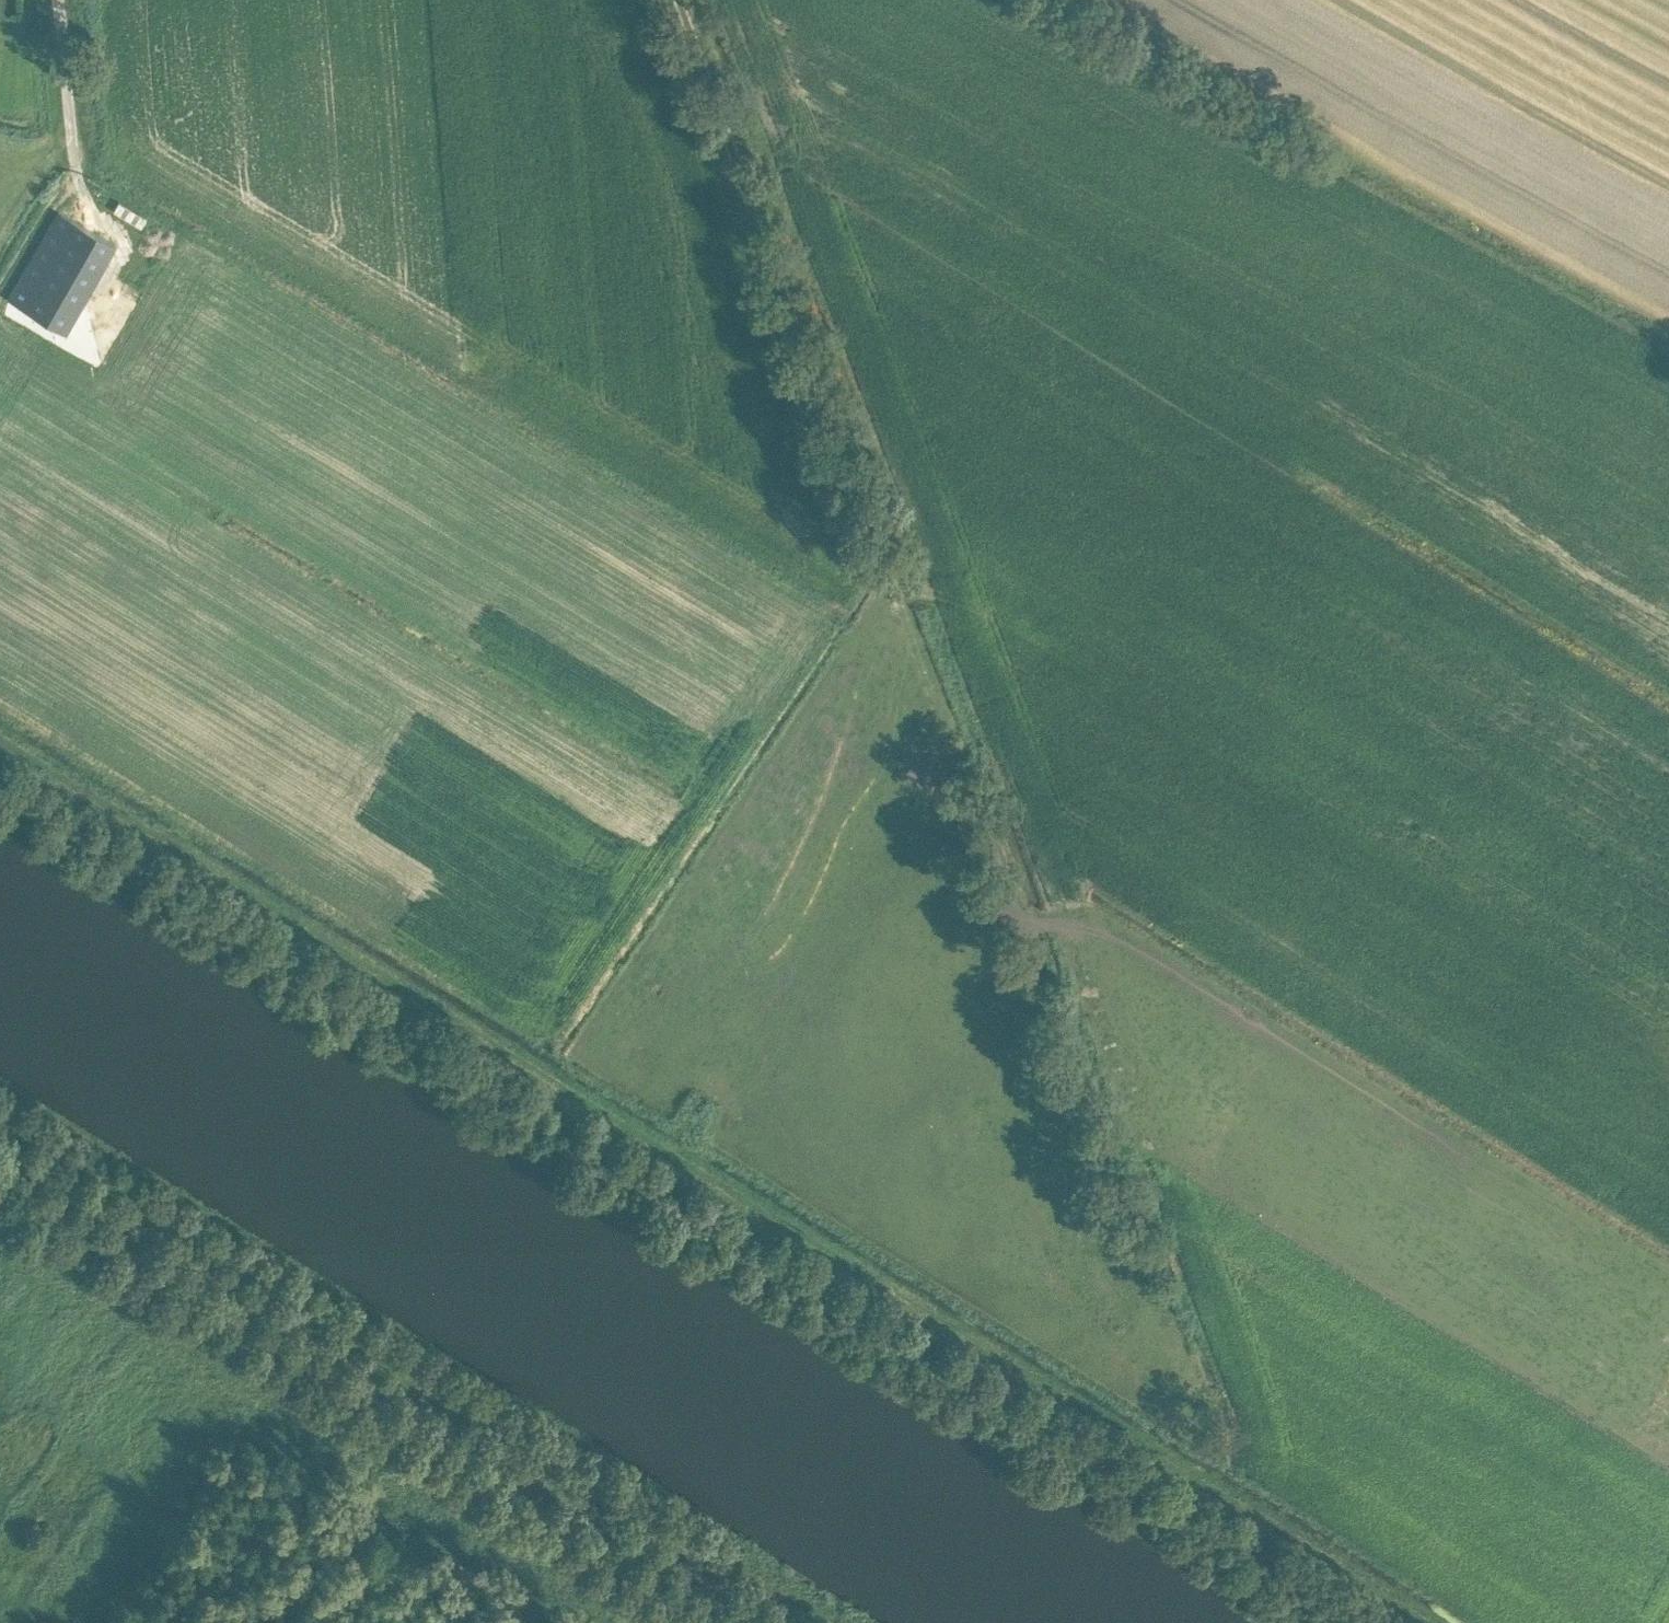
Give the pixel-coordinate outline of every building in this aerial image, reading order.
[(60,211),(22,276),(79,309),(105,263),(79,248),(90,229),(60,211)]
